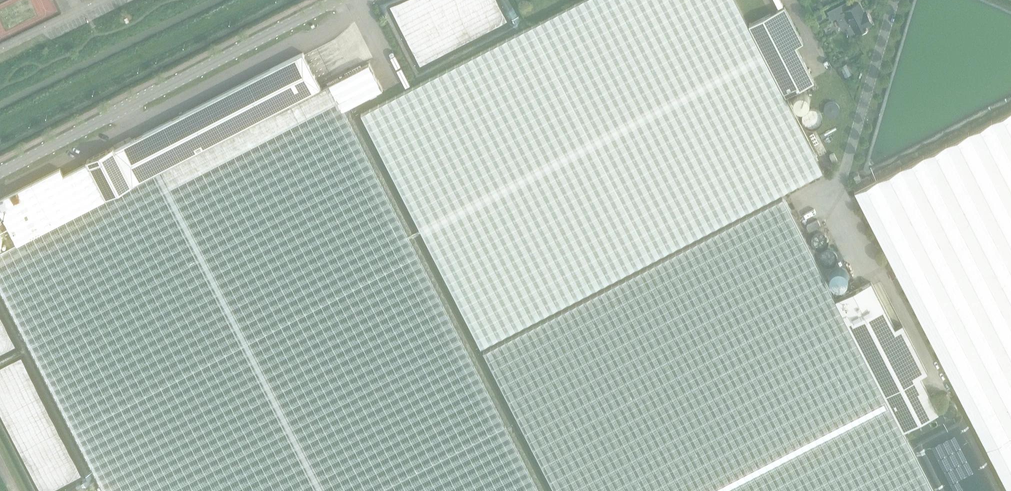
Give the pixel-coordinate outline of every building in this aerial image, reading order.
[(481,347),(823,171),(785,96),(814,81),(796,46),(803,42),(785,6),(748,25),(735,0),(583,0),(361,114),(481,347)] [(827,11),(831,19),(836,17),(842,29),(852,24),(856,32),(860,30),(861,32),(863,32),(867,30),(868,28),(867,26),(870,24),(870,23),(872,22),(866,10),(864,12),(859,3),(852,6),(849,0),(838,6),(827,11)] [(88,163),(64,175),(60,168),(0,199),(0,210),(17,244),(0,253),(0,287),(105,490),(539,490),(343,110),(382,89),(369,63),(321,87),(303,52),(115,149),(114,146),(87,160),(88,163)] [(808,96),(807,95),(806,94),(805,93),(804,93),(803,92),(801,92),(800,92),(798,93),(797,94),(796,94),(795,95),(794,97),(794,98),(793,99),(793,101),(793,102),(794,103),(794,105),(795,106),(796,107),(797,108),(799,108),(800,109),(801,109),(803,109),(804,109),(805,108),(807,107),(808,106),(809,105),(809,104),(810,103),(810,101),(810,100),(810,98),(809,97),(808,96)] [(1009,490),(1010,490),(1010,111),(855,191),(1009,490)] [(932,400),(920,377),(928,373),(902,324),(895,328),(871,282),(836,300),(783,198),(484,352),(555,490),(934,490),(903,431),(939,413),(932,400)] [(818,219),(807,225),(809,230),(820,225),(818,219)] [(830,277),(830,278),(830,279),(830,280),(830,281),(831,282),(831,283),(832,283),(832,284),(833,284),(833,285),(834,285),(835,286),(836,286),(837,286),(838,287),(839,287),(840,287),(840,286),(841,286),(842,286),(843,286),(844,285),(845,284),(846,284),(846,283),(847,282),(847,281),(848,280),(848,279),(848,278),(848,277),(848,276),(848,275),(848,274),(847,274),(847,273),(847,272),(846,272),(846,271),(845,271),(845,270),(844,270),(844,269),(843,269),(842,269),(842,268),(841,268),(840,268),(839,268),(838,268),(837,268),(836,268),(836,269),(835,269),(834,269),(834,270),(833,270),(832,271),(832,272),(831,272),(831,273),(830,273),(830,274),(830,275),(830,276),(830,277)] [(951,399),(947,392),(941,396),(944,402),(951,399)]
